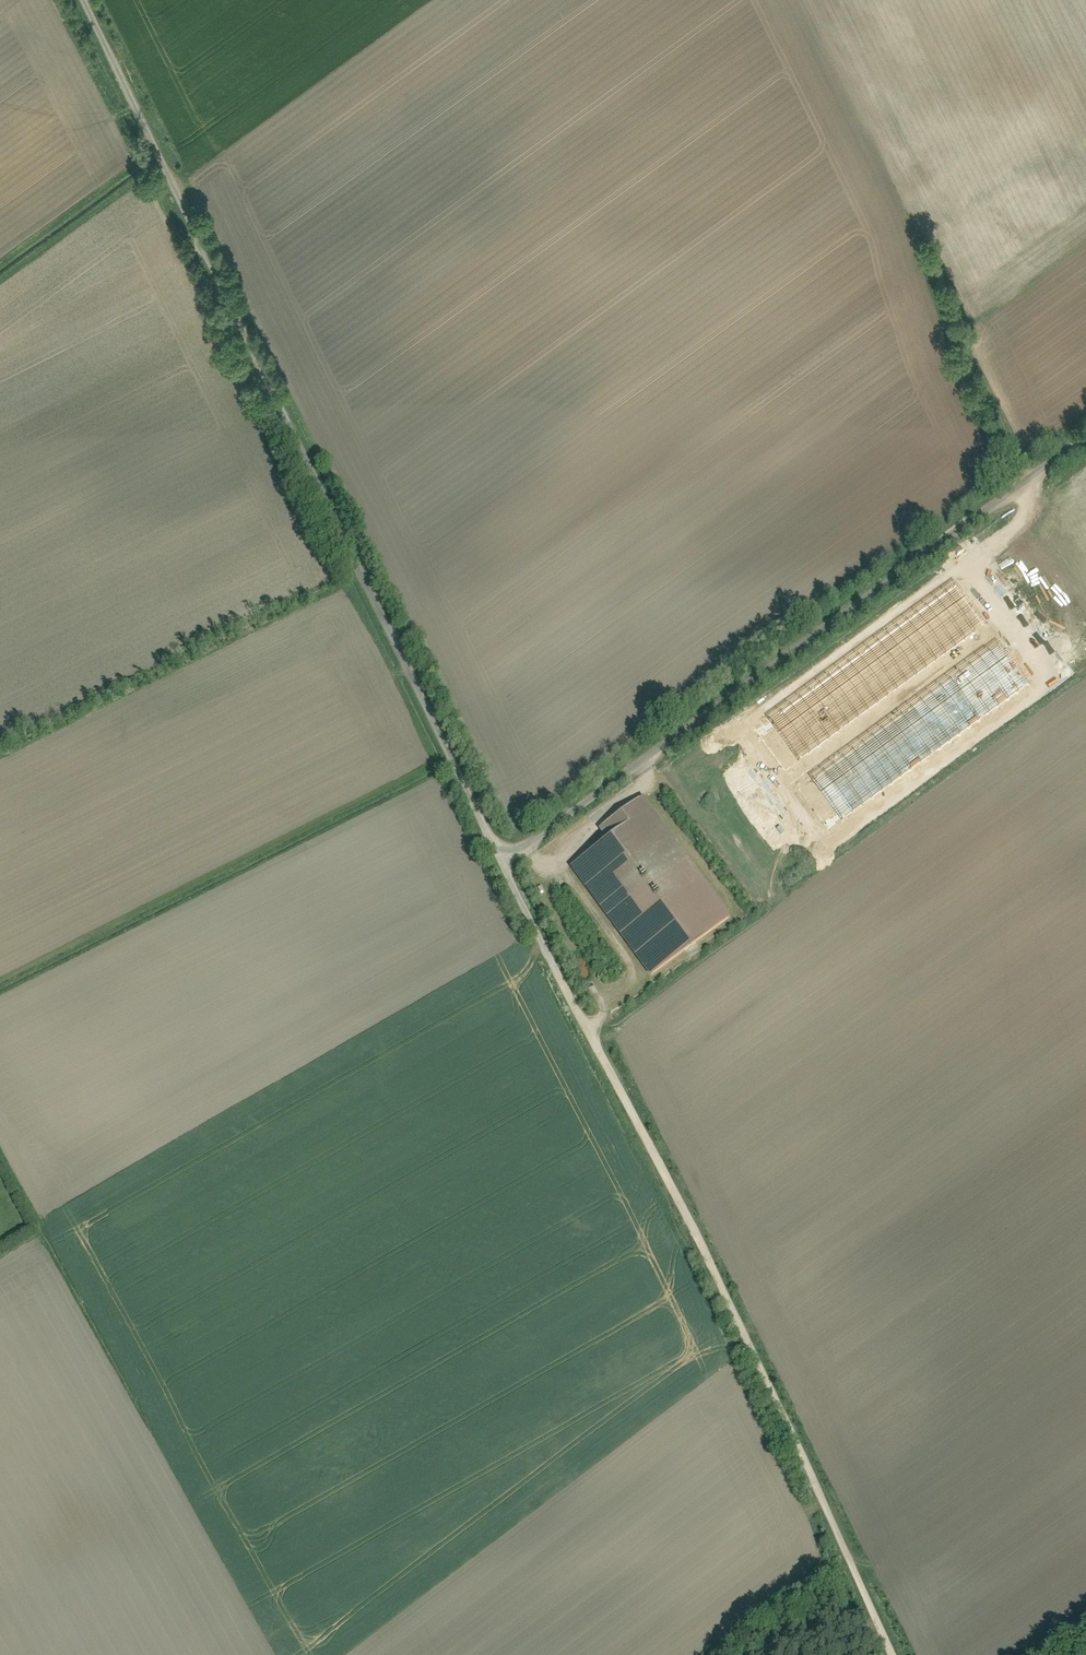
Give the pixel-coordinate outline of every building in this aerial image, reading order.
[(565,867),(649,978),(733,915),(642,795),(598,828),(605,837),(565,867)]
